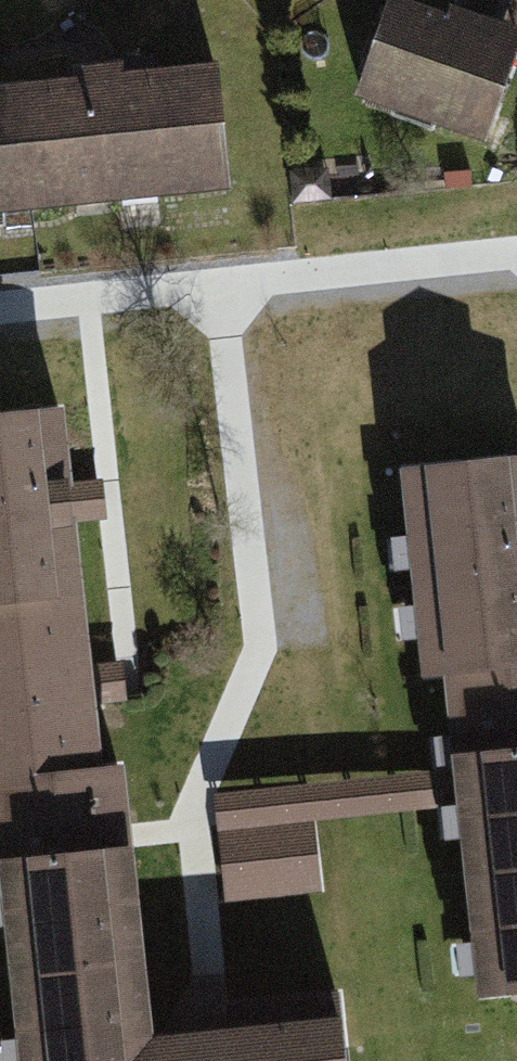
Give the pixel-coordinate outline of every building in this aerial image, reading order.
[(401,0),(368,0),(330,107),(484,161),(516,67),(516,41),(401,0)] [(75,78),(15,84),(28,213),(227,193),(214,64),(116,74),(115,65),(74,69),(75,78)] [(28,213),(15,84),(0,86),(0,216),(28,213)] [(0,418),(0,613),(79,605),(69,516),(58,412),(0,418)] [(398,474),(421,678),(438,676),(516,667),(516,461),(398,474)] [(0,613),(0,784),(98,774),(89,691),(79,605),(0,613)] [(438,676),(448,769),(453,809),(472,1001),(516,996),(516,667),(438,676)] [(213,796),(226,908),(324,897),(316,825),(453,809),(448,769),(213,796)] [(0,784),(0,965),(11,1060),(150,1060),(147,1029),(126,840),(118,771),(98,774),(0,784)] [(333,1008),(194,1024),(147,1029),(150,1060),(339,1060),(333,1008)]
